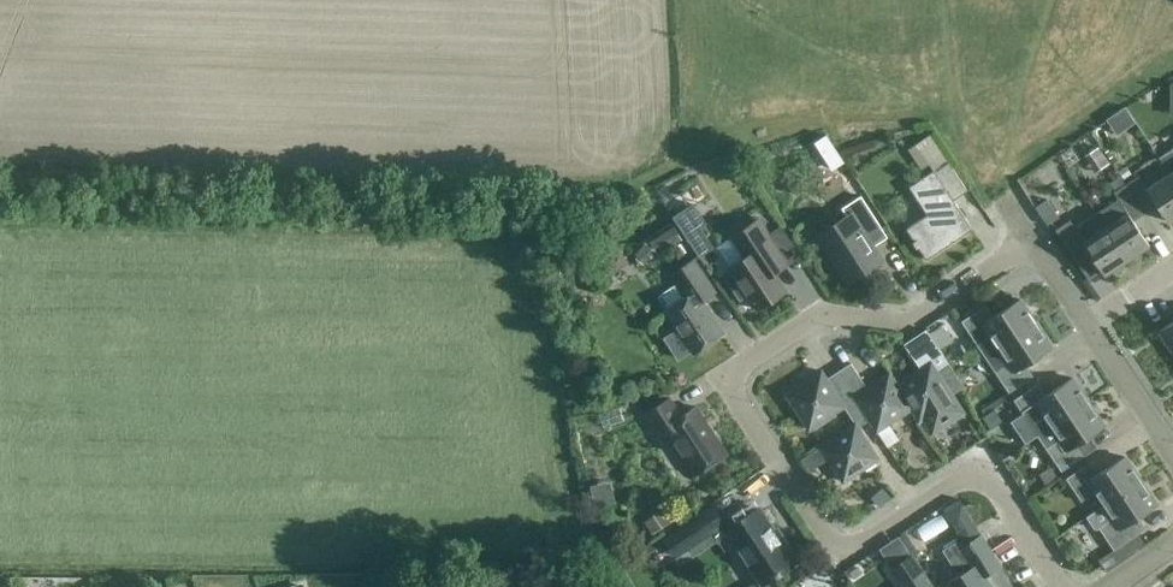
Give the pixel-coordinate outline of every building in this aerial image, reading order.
[(1085,155),(1096,172),(1107,164),(1096,148),(1085,155)] [(1158,157),(1169,174),(1172,180),(1172,148),(1158,157)] [(927,215),(906,229),(926,260),(973,229),(953,200),(968,191),(948,162),(934,171),(934,170),(909,187),(927,215)] [(1168,221),(1172,218),(1172,180),(1169,174),(1147,189),(1139,176),(1126,184),(1146,213),(1158,205),(1168,221)] [(1134,221),(1146,213),(1126,184),(1125,185),(1120,177),(1108,184),(1114,192),(1118,199),(1096,213),(1127,260),(1149,245),(1134,221)] [(847,217),(818,235),(849,282),(882,261),(869,241),(884,231),(861,196),(842,208),(847,217)] [(1056,230),(1079,265),(1092,256),(1105,275),(1127,260),(1096,213),(1075,227),(1070,220),(1056,230)] [(658,255),(682,241),(674,227),(650,241),(658,255)] [(763,227),(736,245),(744,258),(730,267),(758,310),(786,292),(769,265),(782,256),(763,227)] [(645,242),(635,254),(647,264),(656,253),(645,242)] [(679,359),(691,350),(693,353),(723,333),(702,300),(715,292),(694,260),(672,274),(687,298),(666,312),(678,330),(665,339),(679,359)] [(969,333),(977,344),(985,357),(1036,324),(1020,300),(969,333)] [(1172,353),(1172,322),(1159,332),(1172,353)] [(930,333),(941,350),(953,342),(942,324),(930,333)] [(1052,348),(1036,324),(985,357),(1009,393),(1033,377),(1025,365),(1052,348)] [(964,413),(954,398),(952,395),(964,387),(948,363),(936,371),(931,363),(897,385),(896,385),(912,409),(911,409),(919,421),(923,419),(933,434),(964,413)] [(851,364),(838,372),(856,399),(870,420),(869,420),(877,432),(911,409),(912,409),(896,385),(897,385),(889,373),(867,388),(851,364)] [(809,430),(844,407),(856,399),(838,372),(827,379),(821,371),(786,394),(809,430)] [(1044,414),(1052,426),(1088,402),(1072,378),(1046,396),(1038,384),(1014,400),(1029,423),(1044,414)] [(706,406),(719,400),(711,384),(699,389),(706,406)] [(694,476),(727,454),(696,407),(682,417),(670,398),(644,415),(657,435),(664,430),(694,476)] [(858,428),(869,420),(870,420),(856,399),(844,407),(855,424),(820,447),(843,482),(879,459),(858,428)] [(1104,426),(1088,402),(1052,426),(1061,439),(1046,449),(1062,472),(1086,456),(1078,444),(1104,426)] [(1082,502),(1094,494),(1103,506),(1141,481),(1125,457),(1098,474),(1091,463),(1067,479),(1082,502)] [(610,480),(589,485),(593,505),(614,500),(610,480)] [(1157,505),(1141,481),(1103,506),(1086,517),(1095,529),(1098,529),(1099,528),(1114,550),(1130,540),(1122,528),(1157,505)] [(713,508),(665,540),(676,557),(724,525),(713,508)] [(759,509),(723,532),(739,556),(744,557),(762,585),(776,575),(777,576),(781,574),(780,572),(794,563),(795,558),(777,530),(774,532),(759,509)] [(984,576),(1000,566),(981,535),(962,547),(958,540),(943,551),(959,576),(946,584),(948,586),(991,586),(984,576)] [(900,582),(920,568),(911,554),(890,568),(900,582)] [(920,568),(900,582),(904,586),(932,586),(920,568)] [(68,574),(50,574),(50,586),(68,586),(68,574)]
